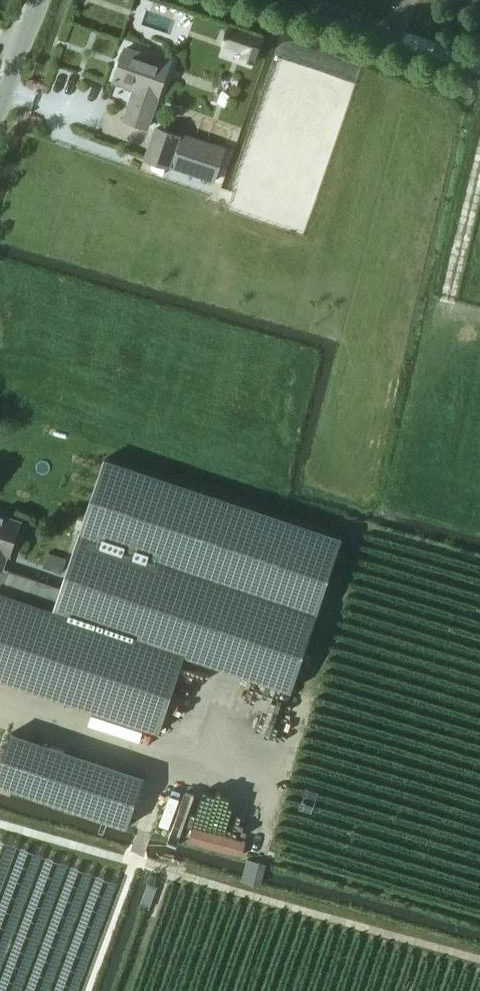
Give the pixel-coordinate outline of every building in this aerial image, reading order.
[(228,28),(223,43),(245,51),(243,58),(254,62),(262,40),(228,28)] [(124,119),(147,127),(171,61),(153,55),(152,57),(126,48),(124,52),(121,52),(119,59),(121,61),(115,80),(136,87),(124,119)] [(146,158),(169,166),(180,135),(157,127),(146,158)] [(183,132),(171,167),(214,182),(225,147),(183,132)] [(79,534),(54,609),(186,653),(185,654),(202,659),(206,661),(210,662),(292,689),(343,537),(105,458),(79,534)] [(3,592),(26,600),(33,580),(38,581),(39,580),(3,568),(8,554),(10,555),(21,520),(1,514),(0,513),(0,591),(3,592)] [(48,552),(43,566),(61,572),(66,559),(48,552)] [(160,730),(185,654),(186,653),(54,609),(26,600),(3,592),(0,591),(0,677),(160,730)] [(145,776),(12,731),(0,766),(0,783),(128,825),(145,776)]
